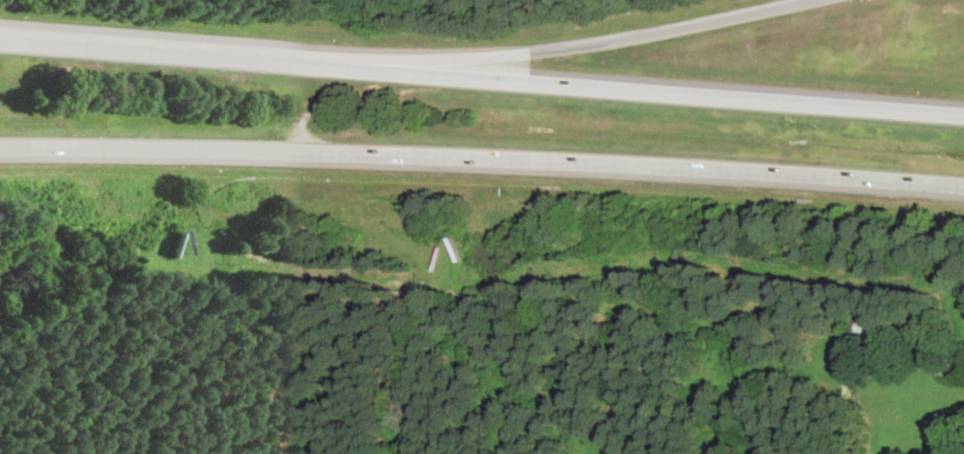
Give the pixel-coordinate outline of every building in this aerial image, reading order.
[(940,375),(953,374),(952,363),(939,364),(940,375)]
